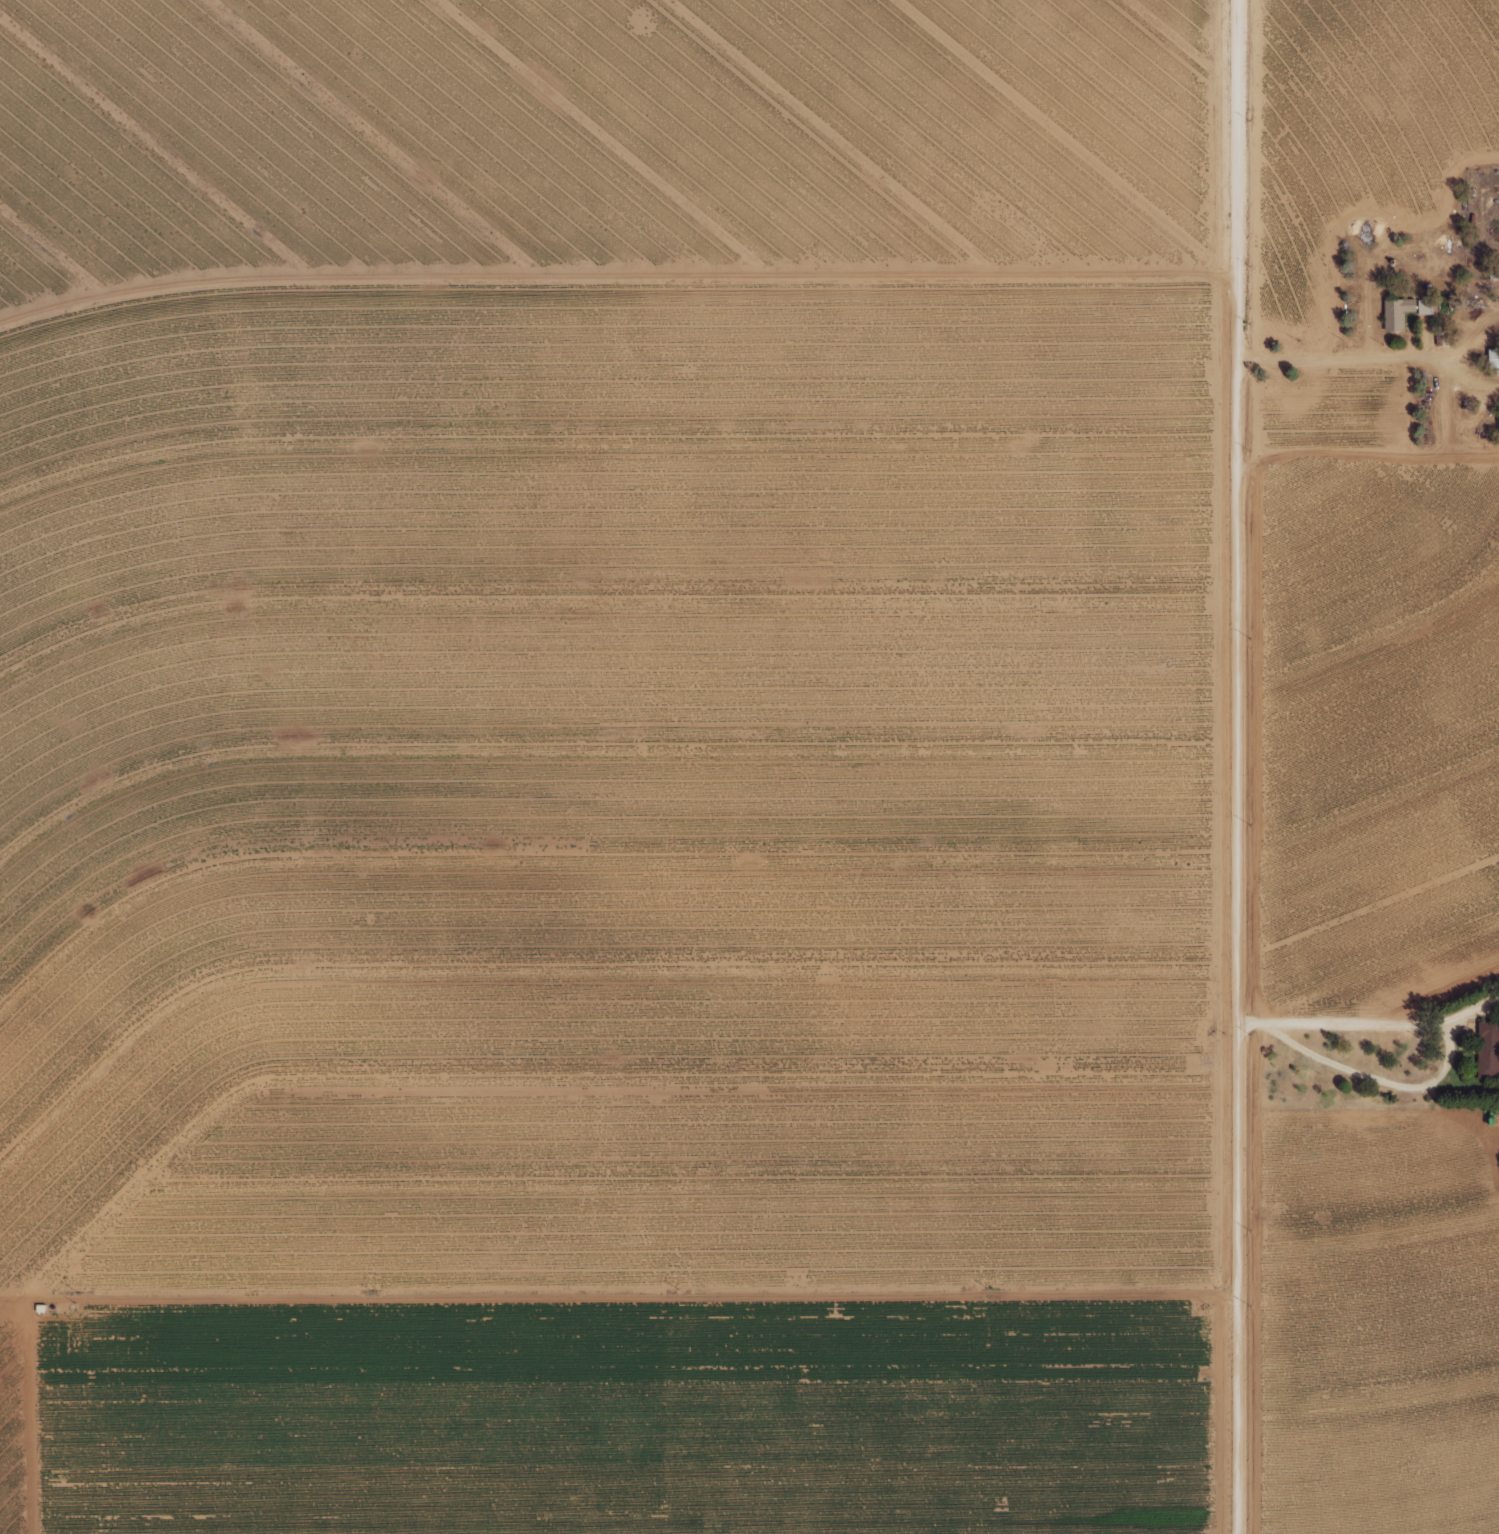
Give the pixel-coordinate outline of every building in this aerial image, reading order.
[(1384,331),(1403,331),(1403,300),(1384,300),(1384,331)]
